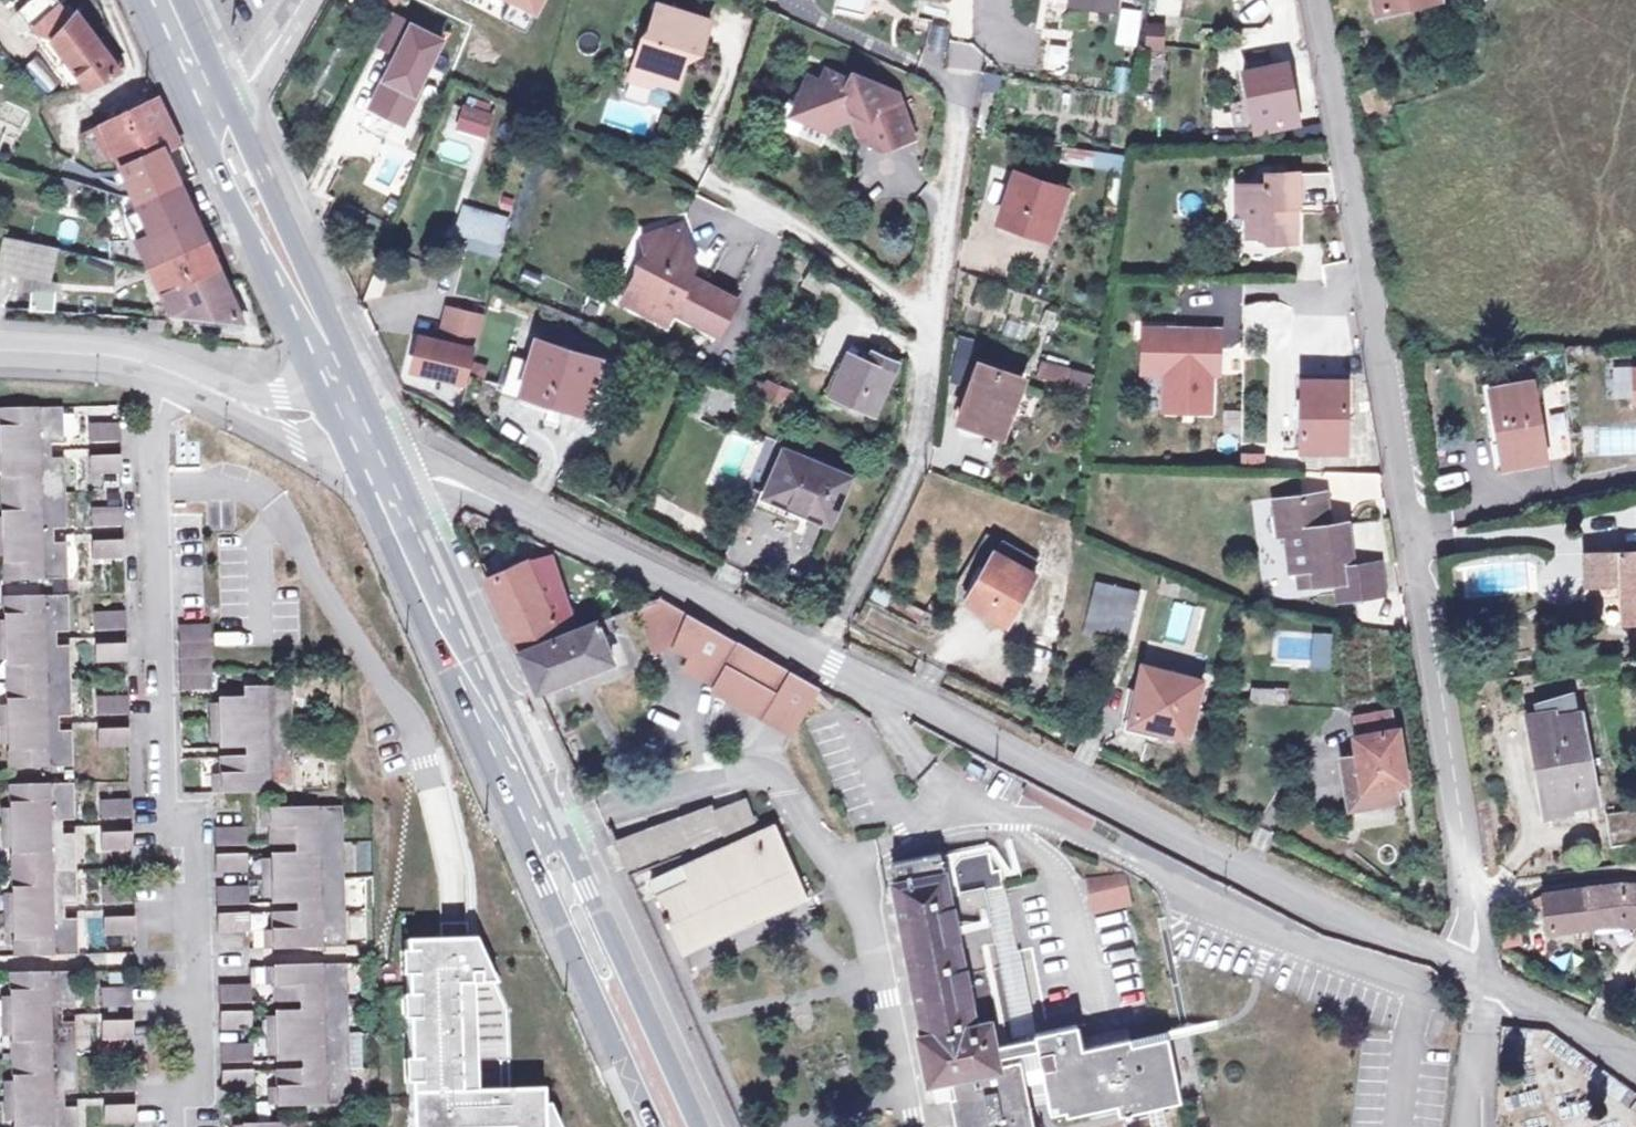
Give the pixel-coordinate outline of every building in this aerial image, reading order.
[(71,7),(63,0),(24,0),(14,12),(35,28),(42,18),(53,30),(71,7)] [(535,16),(544,0),(506,0),(535,16)] [(642,30),(628,71),(649,78),(656,75),(672,80),(684,44),(696,48),(707,15),(660,0),(654,0),(644,31),(642,30)] [(1373,11),(1433,0),(1371,0),(1373,11)] [(71,7),(53,30),(66,50),(83,76),(113,61),(74,3),(71,7)] [(35,28),(56,57),(66,50),(53,30),(42,18),(35,28)] [(1164,23),(1145,21),(1142,42),(1161,44),(1164,23)] [(373,97),(401,28),(385,22),(357,90),(373,97)] [(445,40),(410,24),(369,109),(404,125),(445,40)] [(1046,46),(1047,68),(1067,68),(1066,46),(1046,46)] [(1286,57),(1240,64),(1248,120),(1293,113),(1286,57)] [(812,75),(799,69),(789,96),(795,113),(820,126),(828,110),(842,105),(861,114),(871,143),(903,131),(889,89),(844,67),(841,74),(818,63),(812,75)] [(979,69),(977,80),(991,83),(993,72),(979,69)] [(122,100),(119,102),(138,147),(118,155),(131,185),(134,192),(175,174),(161,145),(174,138),(151,88),(122,100)] [(111,140),(118,155),(138,147),(119,102),(98,110),(101,118),(111,140)] [(842,105),(852,134),(871,143),(861,114),(842,105)] [(478,133),(485,112),(466,106),(460,127),(478,133)] [(1206,107),(1207,130),(1230,129),(1229,106),(1206,107)] [(492,114),(485,112),(478,133),(485,136),(492,114)] [(88,150),(111,140),(101,118),(79,128),(88,150)] [(787,119),(783,129),(820,145),(824,136),(787,119)] [(1295,199),(1295,167),(1264,166),(1263,179),(1235,177),(1234,201),(1246,210),(1245,229),(1267,229),(1267,235),(1294,235),(1294,213),(1288,213),(1289,199),(1295,199)] [(1058,183),(1010,167),(993,213),(1042,230),(1058,183)] [(1325,167),(1295,167),(1295,199),(1331,199),(1325,167)] [(130,218),(150,257),(207,233),(175,174),(134,192),(142,211),(130,218)] [(502,223),(462,211),(457,229),(496,242),(502,223)] [(690,255),(679,215),(636,228),(642,247),(630,269),(632,275),(639,280),(632,294),(634,303),(661,317),(668,305),(713,329),(732,293),(699,275),(681,280),(678,270),(685,257),(690,255)] [(10,229),(0,256),(0,257),(19,262),(29,234),(10,229)] [(150,257),(163,282),(219,255),(207,233),(150,257)] [(57,239),(29,234),(19,262),(20,277),(31,279),(53,281),(55,272),(49,271),(57,239)] [(219,255),(163,282),(159,283),(169,304),(233,308),(233,314),(251,316),(219,255)] [(699,275),(690,255),(685,257),(678,270),(681,280),(699,275)] [(632,275),(630,269),(616,294),(634,303),(632,294),(639,280),(632,275)] [(29,298),(51,301),(53,281),(31,279),(29,298)] [(470,348),(478,315),(444,306),(435,338),(415,334),(407,367),(461,381),(470,348)] [(1216,322),(1139,320),(1137,363),(1160,364),(1160,386),(1173,386),(1172,403),(1206,404),(1207,366),(1200,365),(1201,359),(1207,359),(1215,359),(1216,322)] [(593,356),(530,338),(524,361),(517,390),(579,407),(593,356)] [(880,357),(882,350),(862,344),(860,349),(856,357),(835,351),(826,384),(866,397),(880,357)] [(1016,359),(972,348),(958,407),(1001,418),(1016,359)] [(517,390),(524,361),(506,355),(498,384),(517,390)] [(612,360),(593,356),(579,407),(598,412),(612,360)] [(1082,368),(1034,356),(1029,373),(1077,385),(1082,368)] [(479,365),(468,362),(464,375),(475,378),(479,365)] [(1337,405),(1341,405),(1342,374),(1297,373),(1296,442),(1336,443),(1337,405)] [(766,376),(756,393),(779,408),(790,391),(766,376)] [(1544,457),(1530,377),(1487,385),(1500,464),(1544,457)] [(1173,386),(1160,386),(1159,402),(1172,403),(1173,386)] [(36,452),(36,445),(56,445),(55,408),(0,411),(0,454),(36,452)] [(112,443),(111,427),(81,428),(82,445),(112,443)] [(840,475),(778,444),(758,484),(776,494),(775,497),(819,518),(840,475)] [(58,495),(56,459),(36,459),(36,452),(0,454),(0,497),(58,495)] [(1259,452),(1237,452),(1236,466),(1259,466),(1259,452)] [(113,475),(113,459),(82,460),(83,477),(113,475)] [(1263,490),(1275,551),(1289,548),(1293,572),(1313,568),(1316,585),(1364,576),(1357,538),(1341,541),(1334,502),(1318,505),(1313,480),(1263,490)] [(58,495),(0,497),(0,540),(39,538),(39,531),(59,531),(58,495)] [(462,521),(477,510),(466,505),(465,506),(457,511),(462,521)] [(115,528),(114,511),(84,512),(85,529),(115,528)] [(39,538),(0,540),(0,582),(61,580),(59,544),(40,545),(39,538)] [(1013,578),(1017,581),(1028,563),(988,540),(959,591),(994,611),(1013,578)] [(116,560),(116,543),(86,544),(86,561),(116,560)] [(1289,548),(1275,551),(1279,575),(1293,572),(1289,548)] [(1591,550),(1592,577),(1619,576),(1622,619),(1635,619),(1635,548),(1591,550)] [(488,578),(519,649),(581,625),(554,556),(534,557),(488,578)] [(1132,585),(1088,575),(1078,626),(1121,635),(1132,585)] [(674,644),(661,594),(640,602),(653,650),(674,644)] [(714,683),(717,690),(729,668),(777,696),(793,669),(738,636),(661,594),(674,644),(674,645),(691,654),(683,668),(714,683)] [(44,640),(44,633),(63,633),(62,596),(0,597),(0,642),(44,640)] [(611,613),(596,618),(602,632),(616,627),(611,613)] [(119,631),(119,614),(89,615),(89,632),(119,631)] [(581,625),(519,649),(536,687),(612,658),(602,632),(596,618),(581,625)] [(175,640),(201,640),(200,624),(175,625),(175,640)] [(1330,669),(1330,633),(1311,633),(1312,669),(1330,669)] [(201,640),(175,640),(173,641),(175,689),(206,688),(205,670),(204,639),(201,640)] [(44,640),(0,642),(0,644),(2,684),(65,682),(64,647),(44,647),(44,640)] [(121,663),(120,646),(90,647),(91,664),(121,663)] [(1143,733),(1146,721),(1179,730),(1193,674),(1136,660),(1130,683),(1124,681),(1114,720),(1122,728),(1143,733)] [(729,668),(717,690),(765,717),(777,696),(729,668)] [(793,669),(777,696),(765,717),(793,733),(820,684),(793,669)] [(1286,681),(1222,679),(1220,698),(1285,700),(1286,681)] [(65,682),(2,684),(4,728),(48,726),(48,719),(67,718),(65,682)] [(216,719),(288,717),(286,685),(244,686),(245,695),(215,696),(216,719)] [(1550,803),(1552,815),(1593,817),(1589,796),(1583,756),(1590,755),(1588,747),(1582,749),(1575,703),(1568,705),(1566,690),(1536,703),(1537,710),(1526,711),(1542,804),(1550,803)] [(123,715),(122,698),(92,700),(93,716),(123,715)] [(1352,708),(1354,727),(1392,721),(1389,703),(1352,708)] [(289,748),(288,717),(216,719),(217,743),(247,742),(247,750),(289,748)] [(1395,721),(1392,721),(1354,727),(1350,727),(1353,747),(1339,749),(1346,802),(1391,796),(1388,778),(1403,775),(1395,721)] [(48,733),(48,726),(4,728),(5,770),(69,767),(68,732),(48,733)] [(124,747),(124,730),(93,732),(94,748),(124,747)] [(290,785),(289,748),(247,750),(217,751),(218,787),(290,785)] [(6,784),(8,829),(52,828),(52,821),(72,820),(70,783),(6,784)] [(627,871),(758,820),(749,795),(716,808),(714,803),(607,844),(620,873),(627,871)] [(96,803),(97,820),(127,818),(127,802),(96,803)] [(297,841),(345,839),(344,803),(266,806),(268,842),(297,841)] [(1603,809),(1608,843),(1635,838),(1635,804),(1603,809)] [(810,896),(780,824),(682,861),(689,877),(658,890),(682,949),(810,896)] [(212,827),(213,844),(243,843),(242,826),(212,827)] [(52,835),(52,828),(8,829),(10,871),(74,869),(72,834),(52,835)] [(98,835),(98,852),(129,850),(128,834),(98,835)] [(269,875),(347,872),(345,839),(297,841),(297,849),(268,850),(269,875)] [(1028,1088),(1036,1086),(1038,1098),(1051,1096),(1054,1111),(1072,1108),(1073,1112),(1125,1102),(1127,1113),(1185,1102),(1171,1033),(1087,1051),(1080,1021),(1038,1030),(1026,1059),(1021,1060),(988,888),(1008,884),(1004,862),(997,863),(993,841),(899,857),(902,877),(896,878),(924,1023),(919,1024),(929,1077),(933,1076),(952,1072),(957,1093),(950,1094),(950,1095),(957,1126),(1035,1126),(1028,1088)] [(213,853),(214,869),(244,868),(244,851),(213,853)] [(74,869),(10,871),(12,914),(56,912),(56,905),(75,904),(74,869)] [(299,906),(348,904),(347,872),(269,875),(270,899),(299,898),(299,906)] [(1124,872),(1092,876),(1098,907),(1130,900),(1124,872)] [(1633,880),(1607,879),(1592,882),(1594,918),(1618,915),(1635,915),(1635,880),(1633,880)] [(1548,924),(1594,918),(1592,882),(1542,893),(1548,924)] [(215,884),(216,901),(246,900),(245,883),(215,884)] [(100,886),(100,902),(131,901),(130,885),(100,886)] [(349,940),(348,904),(299,906),(271,908),(272,943),(349,940)] [(216,910),(216,928),(247,927),(246,908),(216,910)] [(56,919),(56,912),(12,914),(14,957),(77,954),(76,918),(56,919)] [(101,918),(102,935),(132,933),(131,917),(101,918)] [(416,938),(417,971),(408,971),(408,995),(418,995),(419,1015),(409,1015),(410,1059),(420,1059),(421,1079),(411,1079),(412,1126),(547,1126),(546,1102),(545,1086),(477,1088),(464,1088),(460,982),(473,982),(498,981),(477,936),(471,936),(470,920),(453,921),(443,921),(443,937),(416,938)] [(1518,927),(1498,932),(1503,949),(1523,944),(1518,927)] [(417,971),(416,938),(407,938),(408,971),(417,971)] [(1548,965),(1555,942),(1548,940),(1542,962),(1548,965)] [(302,999),(351,997),(349,961),(272,964),(273,1000),(302,999)] [(9,973),(11,1016),(55,1014),(55,1007),(74,1007),(72,970),(9,973)] [(473,982),(460,982),(464,1088),(477,1088),(473,982)] [(218,985),(218,1001),(249,1000),(248,983),(218,985)] [(99,990),(99,1006),(130,1005),(129,988),(99,990)] [(418,995),(408,995),(409,1015),(419,1015),(418,995)] [(275,1033),(352,1029),(351,997),(302,999),(302,1007),(274,1008),(275,1033)] [(219,1010),(219,1027),(250,1025),(249,1009),(219,1010)] [(12,1059),(76,1056),(74,1021),(55,1021),(55,1014),(11,1016),(12,1059)] [(100,1022),(100,1038),(131,1037),(130,1021),(100,1022)] [(305,1064),(353,1062),(352,1029),(275,1033),(276,1057),(304,1056),(305,1064)] [(220,1043),(221,1059),(251,1058),(251,1041),(220,1043)] [(77,1092),(76,1056),(12,1059),(14,1101),(58,1100),(58,1093),(77,1092)] [(420,1059),(410,1059),(411,1079),(421,1079),(420,1059)] [(353,1062),(305,1064),(276,1065),(277,1101),(355,1098),(353,1062)] [(221,1068),(222,1085),(252,1083),(252,1066),(221,1068)] [(102,1073),(102,1090),(133,1089),(132,1072),(102,1073)] [(952,1072),(933,1076),(937,1098),(950,1095),(950,1094),(957,1093),(952,1072)] [(15,1126),(79,1126),(78,1106),(59,1107),(58,1100),(14,1101),(15,1126)] [(546,1102),(547,1126),(562,1126),(551,1102),(546,1102)] [(103,1106),(103,1122),(134,1121),(133,1104),(103,1106)] [(317,1116),(240,1120),(240,1126),(317,1126),(317,1116)]
